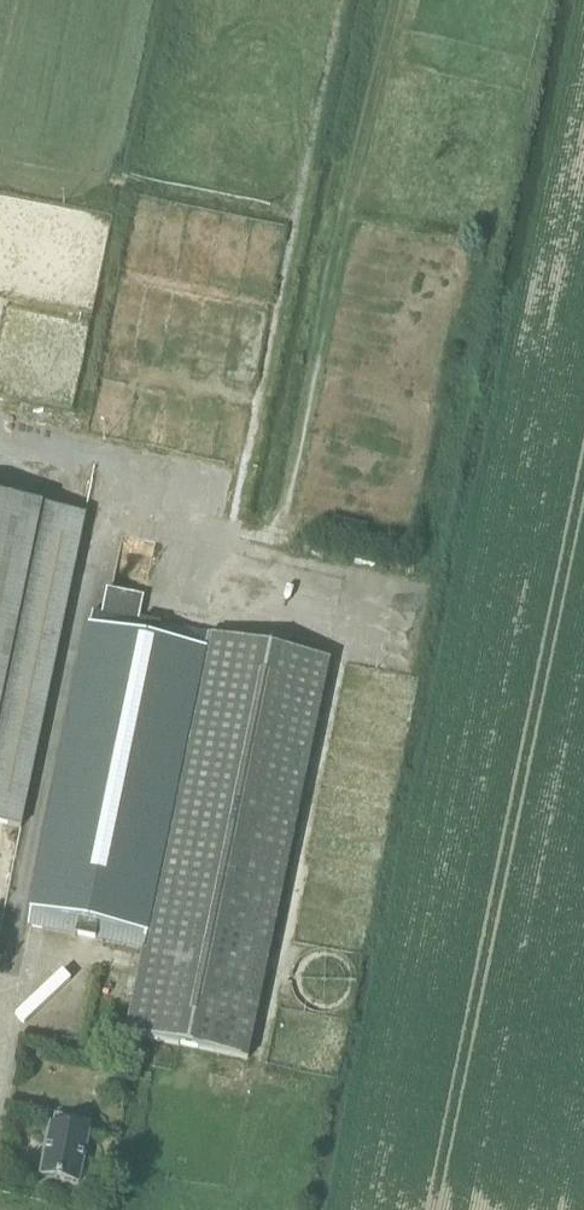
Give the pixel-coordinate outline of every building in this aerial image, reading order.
[(22,830),(88,518),(0,500),(0,825),(22,830)] [(334,517),(330,536),(347,540),(351,521),(334,517)] [(29,927),(144,951),(210,636),(140,622),(145,598),(108,591),(104,614),(95,612),(29,927)] [(127,1034),(249,1060),(332,662),(210,636),(144,951),(127,1034)] [(55,1116),(43,1176),(79,1184),(92,1124),(55,1116)]
